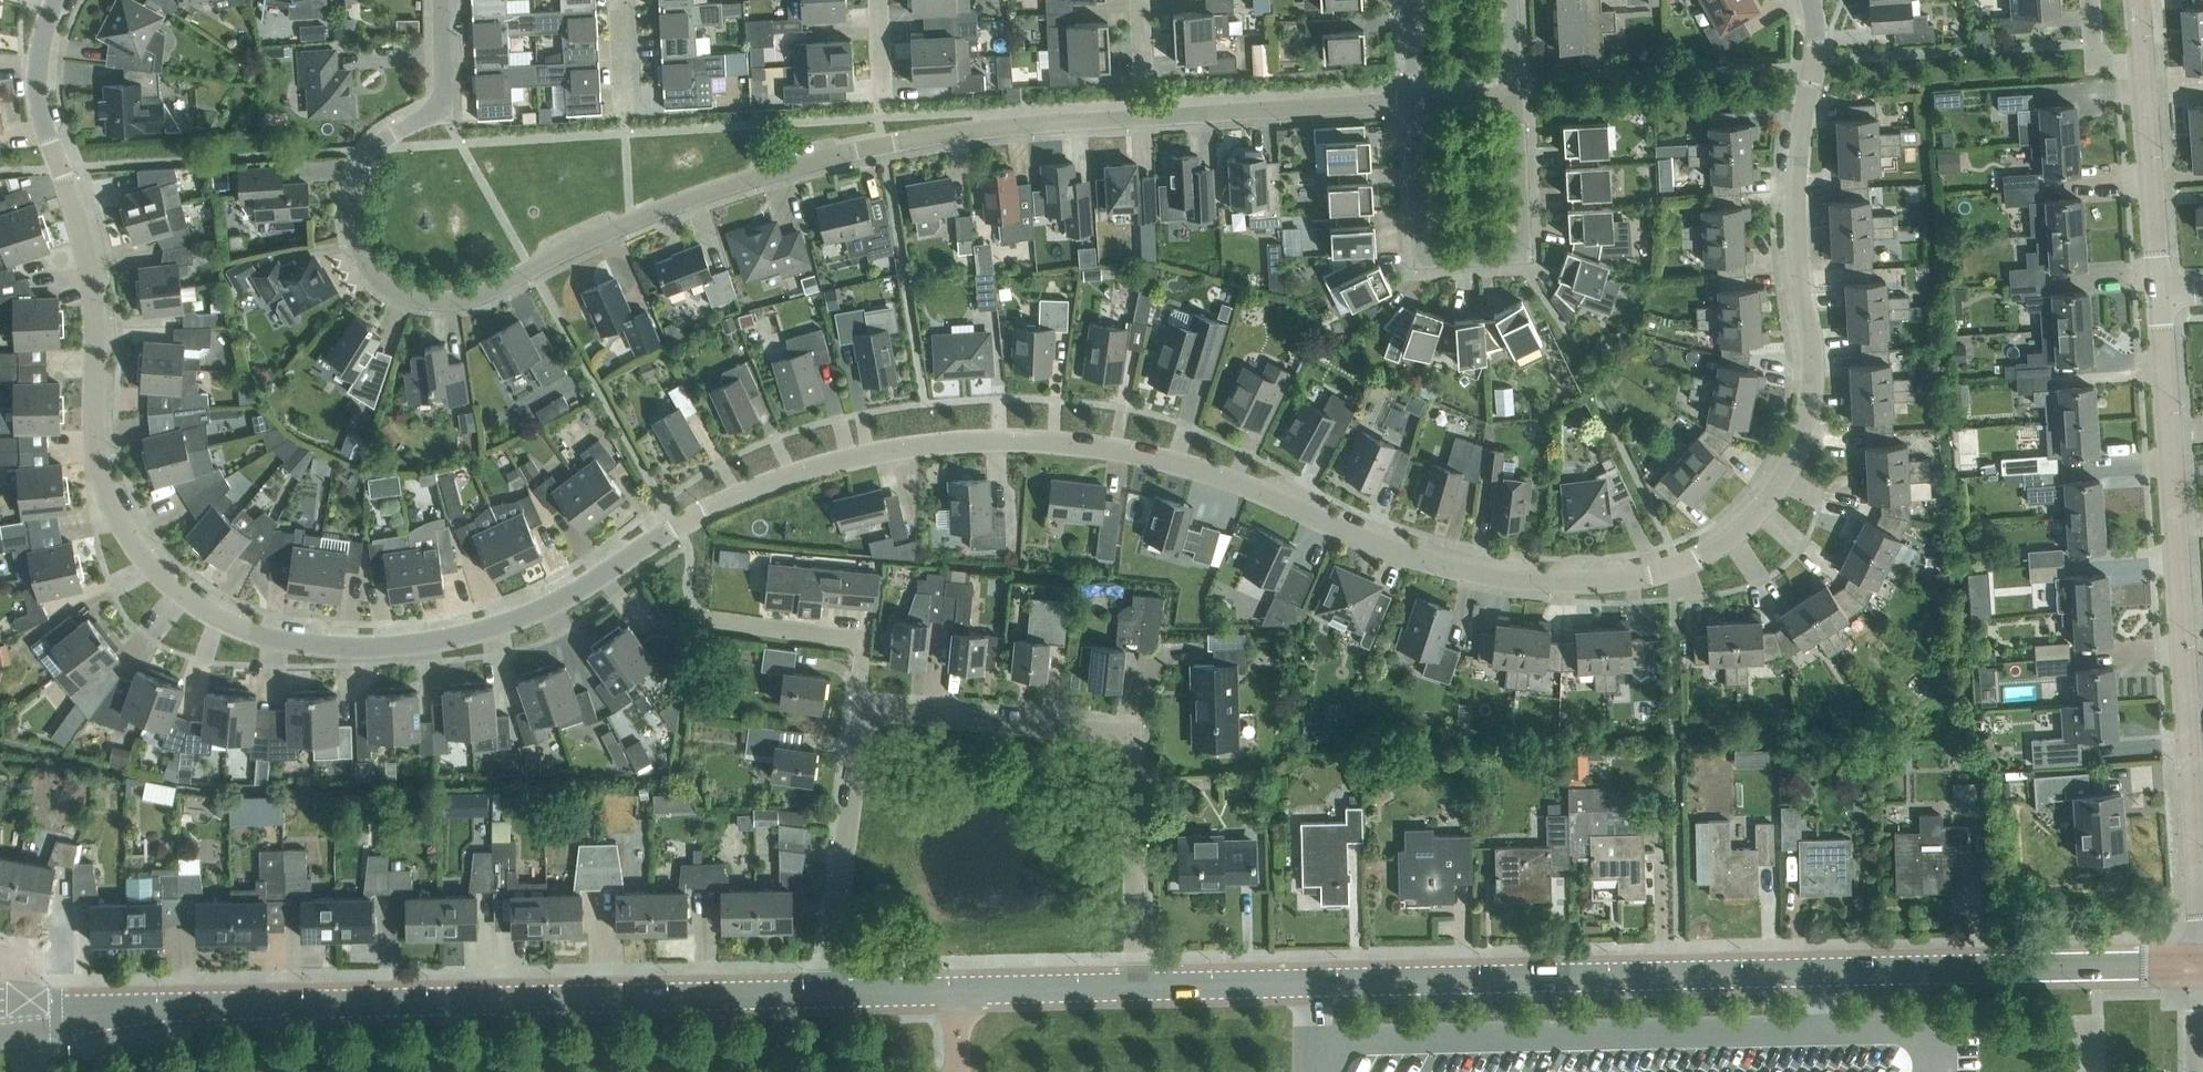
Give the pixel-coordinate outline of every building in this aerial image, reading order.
[(156,51),(165,33),(158,29),(155,27),(161,16),(131,0),(119,0),(101,34),(113,41),(113,52),(110,52),(110,53),(118,53),(117,65),(124,66),(125,83),(105,85),(106,99),(99,100),(100,114),(107,114),(108,132),(165,128),(179,127),(159,94),(157,70),(154,70),(156,51)] [(144,3),(154,10),(159,3),(154,0),(146,0),(144,3)] [(173,12),(180,1),(182,1),(188,0),(156,0),(173,12)] [(263,5),(264,5),(265,1),(289,6),(290,17),(328,14),(327,0),(264,0),(263,5)] [(507,0),(472,0),(473,14),(508,12),(507,0)] [(596,0),(561,0),(561,9),(596,7),(596,0)] [(723,16),(743,15),(742,0),(722,1),(723,16)] [(846,0),(789,0),(790,18),(845,15),(845,17),(847,17),(846,0)] [(968,0),(912,0),(913,13),(914,13),(914,12),(940,10),(941,22),(974,21),(973,8),(968,9),(968,0)] [(1046,12),(1074,11),(1073,0),(1046,0),(1046,12)] [(1228,12),(1234,12),(1233,0),(1206,0),(1206,12),(1173,13),(1174,37),(1215,35),(1215,34),(1229,34),(1228,12)] [(1559,51),(1580,50),(1581,64),(1604,63),(1602,31),(1616,30),(1615,9),(1601,9),(1601,0),(1556,0),(1559,51)] [(1759,7),(1754,0),(1713,0),(1706,4),(1715,20),(1704,27),(1718,52),(1747,35),(1738,20),(1759,7)] [(1910,0),(1870,0),(1872,28),(1900,26),(1901,40),(1934,38),(1933,23),(1928,23),(1927,13),(1911,14),(1910,0)] [(2058,0),(2011,0),(2012,15),(1999,16),(2000,32),(2031,30),(2029,15),(2059,12),(2058,0)] [(697,54),(696,24),(723,23),(722,1),(695,3),(659,5),(662,55),(697,54)] [(2184,8),(2187,39),(2202,38),(2202,6),(2184,8)] [(596,7),(561,9),(534,10),(536,32),(562,31),(563,52),(558,52),(546,55),(546,62),(599,59),(596,7)] [(511,64),(509,33),(536,32),(534,10),(508,12),(473,14),(475,65),(511,64)] [(1109,45),(1108,21),(1075,23),(1074,11),(1046,12),(1047,26),(1048,26),(1050,48),(1109,45)] [(1324,60),(1366,58),(1364,29),(1340,31),(1339,17),(1305,19),(1306,34),(1322,33),(1324,60)] [(773,32),(773,18),(746,19),(747,33),(773,32)] [(335,19),(335,38),(355,38),(355,19),(335,19)] [(968,33),(974,33),(974,21),(941,22),(942,35),(912,37),(912,35),(911,35),(912,59),(969,56),(968,33)] [(304,26),(304,40),(326,39),(325,25),(304,26)] [(1993,42),(1992,29),(1974,30),(1975,43),(1993,42)] [(774,45),(773,32),(747,33),(747,46),(774,45)] [(1216,57),(1215,35),(1174,37),(1176,61),(1209,59),(1209,72),(1237,70),(1236,56),(1216,57)] [(850,38),(850,40),(795,43),(796,65),(853,62),(852,38),(850,38)] [(2187,39),(2189,71),(2202,70),(2202,38),(2187,39)] [(1269,40),(1252,41),(1254,72),(1271,71),(1269,40)] [(1111,68),(1109,45),(1050,48),(1051,70),(1050,70),(1050,85),(1078,83),(1077,70),(1111,68)] [(279,55),(290,54),(290,47),(279,47),(279,55)] [(350,95),(348,71),(335,71),(334,50),(299,52),(301,85),(309,84),(311,113),(336,111),(336,114),(354,113),(353,95),(350,95)] [(747,51),(725,52),(725,66),(748,64),(747,51)] [(712,75),(726,74),(725,66),(725,52),(697,54),(662,55),(662,66),(658,66),(659,83),(663,83),(665,108),(713,105),(712,75)] [(758,65),(758,53),(748,53),(748,65),(758,65)] [(999,65),(1010,64),(1010,53),(998,54),(999,65)] [(970,78),(969,56),(912,59),(913,82),(915,82),(915,81),(952,79),(952,90),(983,88),(983,77),(970,78)] [(599,59),(546,62),(537,62),(538,84),(565,83),(567,114),(602,112),(599,59)] [(513,117),(512,85),(538,84),(537,62),(511,64),(475,65),(478,119),(513,117)] [(853,62),(796,65),(797,83),(785,84),(786,101),(825,99),(825,87),(854,85),(853,62)] [(244,73),(244,74),(244,75),(245,75),(245,76),(246,77),(247,77),(247,78),(248,78),(249,78),(250,78),(251,78),(252,78),(252,77),(253,77),(254,76),(254,75),(255,75),(255,74),(255,73),(255,72),(255,71),(255,70),(254,69),(253,68),(252,68),(252,67),(251,67),(250,67),(249,67),(248,67),(247,67),(247,68),(246,68),(245,69),(245,70),(244,70),(244,71),(244,72),(244,73)] [(765,79),(765,69),(751,70),(752,80),(765,79)] [(1007,87),(1008,100),(1021,100),(1020,86),(1007,87)] [(1936,106),(1962,104),(1960,88),(1935,90),(1936,106)] [(2000,110),(2032,108),(2031,94),(1999,96),(2000,110)] [(1876,117),(1875,102),(1848,104),(1848,118),(1837,119),(1831,119),(1831,131),(1837,131),(1838,146),(1901,143),(1900,132),(1877,133),(1877,117),(1876,117)] [(2036,107),(2037,120),(2018,121),(2020,142),(2030,141),(2043,141),(2043,140),(2076,138),(2074,104),(2036,107)] [(541,121),(553,121),(552,105),(540,106),(541,121)] [(2192,106),(2194,137),(2202,137),(2202,105),(2192,106)] [(524,110),(524,123),(537,122),(536,109),(524,110)] [(1755,123),(1752,124),(1749,124),(1749,123),(1737,124),(1736,110),(1709,112),(1709,125),(1709,126),(1710,142),(1687,143),(1688,154),(1750,151),(1750,135),(1756,135),(1755,123)] [(1609,151),(1607,121),(1563,124),(1565,153),(1569,153),(1570,166),(1599,164),(1598,151),(1609,151)] [(1371,167),(1370,138),(1365,138),(1365,123),(1314,126),(1314,142),(1326,141),(1327,169),(1338,169),(1367,167),(1371,167)] [(1945,143),(1953,142),(1952,129),(1944,129),(1945,143)] [(2194,137),(2197,169),(2202,168),(2202,137),(2194,137)] [(2079,172),(2076,138),(2043,140),(2043,141),(2030,141),(2031,155),(2035,158),(2039,158),(2041,174),(2079,172)] [(1901,154),(1901,143),(1838,146),(1839,161),(1833,161),(1833,173),(1840,173),(1840,187),(1868,185),(1867,171),(1879,170),(1879,155),(1901,154)] [(1938,149),(1939,169),(1961,168),(1959,148),(1938,149)] [(1266,183),(1265,157),(1265,156),(1264,154),(1263,153),(1261,152),(1260,151),(1245,150),(1245,155),(1229,156),(1231,188),(1226,188),(1227,187),(1226,186),(1224,189),(1223,193),(1223,196),(1223,200),(1225,203),(1227,206),(1228,205),(1227,204),(1232,203),(1232,205),(1249,204),(1250,226),(1282,225),(1280,183),(1266,183)] [(1757,166),(1752,166),(1751,166),(1750,151),(1688,154),(1688,165),(1711,164),(1712,180),(1713,194),(1741,192),(1740,178),(1752,178),(1752,177),(1758,177),(1757,166)] [(1215,215),(1213,174),(1199,175),(1198,155),(1167,156),(1169,184),(1162,185),(1162,184),(1160,184),(1162,218),(1163,218),(1163,211),(1180,211),(1187,216),(1187,217),(1215,215)] [(1157,219),(1155,186),(1144,186),(1143,179),(1140,176),(1137,176),(1136,162),(1121,163),(1121,159),(1111,160),(1111,164),(1106,164),(1107,177),(1096,178),(1098,209),(1138,207),(1139,219),(1157,219)] [(1068,234),(1092,232),(1089,201),(1076,202),(1073,162),(1042,164),(1046,213),(1066,211),(1068,234)] [(1599,164),(1570,166),(1566,166),(1567,195),(1571,195),(1572,208),(1601,207),(1601,193),(1611,193),(1610,164),(1599,164)] [(258,219),(310,216),(307,182),(283,184),(282,166),(239,169),(242,202),(257,201),(258,219)] [(139,190),(122,194),(128,218),(166,207),(181,203),(175,183),(179,182),(175,167),(138,169),(139,190)] [(1374,209),(1372,180),(1368,180),(1367,167),(1338,169),(1339,182),(1328,183),(1330,212),(1336,212),(1369,210),(1374,209)] [(1001,241),(1034,237),(1032,206),(1019,208),(1014,168),(980,172),(986,220),(999,219),(1001,241)] [(229,189),(228,171),(216,172),(217,190),(229,189)] [(2004,175),(2005,190),(2037,188),(2036,173),(2004,175)] [(908,185),(914,218),(916,218),(920,234),(921,234),(935,231),(940,223),(938,214),(956,210),(951,177),(908,185)] [(1869,199),(1868,186),(1868,185),(1840,187),(1841,200),(1829,201),(1830,202),(1823,202),(1824,213),(1830,213),(1831,228),(1893,225),(1893,214),(1870,215),(1869,199)] [(1925,200),(1924,186),(1908,187),(1909,201),(1925,200)] [(2037,188),(2005,190),(2006,204),(2029,203),(2038,202),(2037,188)] [(1742,206),(1741,192),(1713,194),(1714,207),(1702,208),(1703,224),(1680,225),(1681,236),(1743,233),(1742,218),(1749,217),(1748,206),(1742,206)] [(818,206),(827,241),(849,236),(851,245),(854,248),(857,250),(862,251),(867,249),(869,259),(894,253),(887,218),(869,222),(864,195),(818,206)] [(43,226),(35,203),(11,211),(7,198),(0,201),(0,240),(0,239),(43,226)] [(2038,202),(2029,203),(2032,235),(2036,235),(2083,232),(2080,198),(2042,201),(2042,202),(2038,202)] [(181,203),(166,207),(128,218),(135,241),(162,233),(166,248),(192,243),(187,226),(181,203)] [(1629,219),(1613,219),(1612,206),(1601,207),(1572,208),(1568,209),(1569,238),(1574,237),(1571,250),(1599,260),(1600,255),(1631,254),(1629,219)] [(1376,252),(1375,223),(1370,223),(1369,210),(1336,212),(1336,217),(1312,219),(1328,254),(1332,254),(1343,254),(1374,252),(1376,252)] [(955,215),(957,239),(958,252),(974,251),(971,214),(955,215)] [(783,275),(810,266),(799,231),(780,237),(775,222),(750,230),(749,227),(729,233),(736,253),(738,252),(746,277),(780,267),(783,275)] [(1894,236),(1893,225),(1831,228),(1832,244),(1826,244),(1826,255),(1832,255),(1844,255),(1845,269),(1872,267),(1872,253),(1871,237),(1894,236)] [(50,249),(43,226),(0,239),(8,262),(50,249)] [(2085,265),(2083,232),(2036,235),(2037,251),(2026,251),(2027,268),(2010,269),(2011,284),(2044,281),(2043,268),(2085,265)] [(1744,248),(1743,233),(1681,236),(1681,247),(1704,246),(1705,262),(1717,262),(1718,275),(1745,274),(1745,260),(1751,259),(1750,248),(1744,248)] [(1266,241),(1267,262),(1280,262),(1279,240),(1266,241)] [(168,264),(140,267),(142,291),(181,286),(180,273),(188,272),(187,263),(194,262),(192,243),(166,248),(168,264)] [(712,305),(737,296),(728,268),(712,274),(700,243),(684,250),(685,252),(656,262),(668,293),(703,280),(712,305)] [(1604,277),(1609,264),(1599,260),(1571,250),(1567,249),(1557,277),(1562,278),(1551,298),(1568,321),(1581,301),(1607,310),(1614,289),(1604,277)] [(1379,263),(1375,265),(1374,252),(1343,254),(1343,264),(1323,273),(1329,288),(1340,283),(1352,308),(1392,289),(1379,263)] [(246,275),(257,269),(250,256),(226,270),(238,291),(251,284),(246,275)] [(268,299),(284,290),(289,297),(281,301),(279,307),(287,321),(290,322),(298,317),(299,314),(296,310),(317,298),(319,302),(338,291),(331,279),(327,281),(313,257),(284,274),(277,263),(255,276),(268,299)] [(16,280),(13,266),(0,269),(0,282),(16,280)] [(1710,276),(1710,266),(1701,266),(1701,276),(1710,276)] [(1886,296),(1885,280),(1873,281),(1872,267),(1845,269),(1846,283),(1839,283),(1840,294),(1846,294),(1847,309),(1909,306),(1909,295),(1886,296)] [(1101,269),(1083,270),(1083,280),(1101,279),(1101,269)] [(979,309),(997,308),(993,272),(976,273),(979,309)] [(814,274),(803,278),(808,293),(818,289),(814,274)] [(1758,287),(1752,287),(1746,288),(1745,274),(1718,275),(1718,289),(1719,305),(1696,306),(1697,317),(1759,314),(1758,299),(1765,299),(1764,287),(1758,287)] [(58,297),(31,298),(28,279),(29,279),(29,277),(16,280),(0,282),(0,296),(1,322),(0,322),(0,323),(15,322),(59,321),(58,297)] [(636,352),(660,341),(646,310),(632,317),(614,277),(584,291),(602,331),(622,322),(636,352)] [(2086,292),(2049,295),(2044,295),(2044,281),(2011,284),(2005,284),(2005,294),(2012,293),(2012,298),(2028,297),(2029,309),(2041,308),(2042,329),(2089,326),(2086,292)] [(196,285),(181,286),(142,291),(145,314),(193,309),(192,299),(196,299),(194,286),(196,285)] [(841,307),(837,289),(825,291),(829,310),(841,307)] [(1147,325),(1153,292),(1139,289),(1133,322),(1147,325)] [(1962,317),(1961,290),(1948,290),(1949,318),(1962,317)] [(1029,369),(1029,371),(1050,372),(1051,356),(1053,356),(1054,329),(1068,330),(1069,299),(1040,298),(1039,327),(1014,327),(1013,354),(1016,354),(1015,369),(1029,369)] [(1521,301),(1495,314),(1497,318),(1484,319),(1486,350),(1510,344),(1514,354),(1541,341),(1521,301)] [(1221,302),(1216,316),(1226,320),(1231,305),(1221,302)] [(1433,348),(1443,318),(1444,316),(1416,307),(1415,311),(1402,304),(1383,325),(1392,331),(1384,355),(1399,360),(1403,349),(1429,358),(1433,348)] [(1910,317),(1909,306),(1847,309),(1848,325),(1842,325),(1842,337),(1848,336),(1848,337),(1860,336),(1861,350),(1889,348),(1888,334),(1887,318),(1910,317)] [(896,378),(888,328),(896,327),(893,308),(865,313),(864,308),(835,313),(840,341),(856,338),(864,384),(896,378)] [(1187,388),(1195,360),(1212,365),(1226,323),(1177,308),(1171,310),(1167,323),(1150,376),(1187,388)] [(735,316),(739,325),(752,320),(748,311),(735,316)] [(216,312),(199,312),(199,327),(206,326),(211,326),(217,326),(216,312)] [(1760,329),(1759,314),(1697,317),(1697,329),(1720,327),(1721,343),(1722,353),(1750,355),(1749,342),(1761,341),(1767,341),(1766,329),(1760,329)] [(374,407),(385,375),(372,371),(377,355),(373,352),(381,338),(370,331),(373,326),(354,315),(328,357),(339,364),(336,369),(354,380),(347,390),(374,407)] [(731,316),(719,321),(724,334),(737,328),(731,316)] [(1487,361),(1486,350),(1484,319),(1484,317),(1455,319),(1455,323),(1443,318),(1433,348),(1457,352),(1458,363),(1487,361)] [(1641,332),(1656,335),(1659,322),(1644,318),(1641,332)] [(543,386),(567,372),(547,336),(533,344),(520,319),(481,341),(492,359),(494,358),(504,375),(529,361),(543,386)] [(60,344),(59,321),(15,322),(16,346),(60,344)] [(1120,380),(1127,328),(1093,323),(1085,376),(1120,380)] [(145,341),(143,365),(182,367),(182,368),(196,369),(199,369),(199,356),(203,355),(205,354),(207,352),(209,350),(210,347),(211,326),(206,326),(199,327),(175,327),(174,343),(170,342),(145,341)] [(2044,361),(2017,363),(2017,376),(2018,377),(2050,375),(2049,362),(2053,362),(2091,359),(2089,326),(2042,329),(2044,361)] [(811,356),(828,351),(821,328),(786,338),(791,356),(773,361),(786,406),(823,395),(811,356)] [(938,375),(991,371),(989,333),(935,336),(938,375)] [(448,403),(468,400),(463,361),(448,363),(445,343),(425,346),(426,353),(412,355),(414,370),(405,371),(409,402),(434,398),(434,394),(447,392),(448,403)] [(1966,362),(1965,344),(1952,344),(1952,362),(1966,362)] [(1889,362),(1889,348),(1861,350),(1861,363),(1850,364),(1844,365),(1844,376),(1851,376),(1851,391),(1914,388),(1913,377),(1891,378),(1890,362),(1889,362)] [(20,364),(19,351),(0,351),(0,365),(20,364)] [(1291,365),(1297,369),(1305,355),(1298,351),(1291,365)] [(1758,372),(1752,371),(1747,370),(1750,355),(1722,353),(1719,364),(1715,380),(1693,375),(1691,386),(1752,399),(1755,384),(1761,385),(1764,374),(1758,373),(1758,372)] [(656,371),(652,360),(641,364),(645,375),(656,371)] [(745,391),(758,385),(746,360),(722,371),(727,382),(711,390),(730,430),(757,417),(745,391)] [(1263,431),(1291,373),(1268,361),(1262,374),(1244,366),(1222,411),(1263,431)] [(2017,363),(2005,364),(2006,377),(2017,376),(2017,363)] [(20,364),(0,365),(0,378),(20,378),(20,364)] [(199,382),(195,381),(196,369),(182,368),(182,367),(143,365),(141,388),(171,390),(172,410),(209,407),(208,393),(198,392),(199,382)] [(2093,386),(2055,388),(2051,389),(2050,375),(2018,377),(2018,392),(2034,391),(2035,403),(2046,403),(2047,423),(2095,419),(2093,386)] [(1968,381),(1951,382),(1952,405),(1970,403),(1968,381)] [(59,406),(59,382),(15,383),(15,407),(59,406)] [(675,460),(701,445),(684,417),(697,410),(682,382),(669,390),(678,407),(653,421),(675,460)] [(1432,399),(1436,388),(1424,383),(1420,394),(1432,399)] [(1749,414),(1752,399),(1691,386),(1689,397),(1711,401),(1707,417),(1708,417),(1706,427),(1731,440),(1735,423),(1746,426),(1746,425),(1753,426),(1755,415),(1749,414)] [(1914,399),(1914,388),(1851,391),(1852,406),(1846,407),(1847,418),(1853,418),(1864,418),(1865,432),(1893,430),(1892,416),(1893,416),(1892,400),(1914,399)] [(245,389),(242,389),(243,405),(253,404),(245,389)] [(1342,435),(1357,406),(1332,392),(1322,410),(1304,400),(1281,441),(1310,457),(1327,427),(1342,435)] [(1419,415),(1426,401),(1411,394),(1404,408),(1419,415)] [(571,407),(564,396),(552,402),(559,414),(571,407)] [(1570,408),(1577,422),(1591,415),(1584,401),(1570,408)] [(59,406),(15,407),(0,407),(1,431),(60,430),(59,406)] [(200,423),(210,421),(209,407),(172,410),(174,430),(144,437),(150,461),(188,451),(209,446),(208,444),(206,445),(200,423)] [(458,413),(461,431),(473,429),(470,411),(458,413)] [(256,433),(280,428),(265,415),(253,417),(256,433)] [(2097,453),(2095,419),(2047,423),(2048,443),(2059,442),(2059,456),(2097,453)] [(1719,453),(1731,440),(1706,427),(1698,435),(1687,447),(1671,432),(1663,440),(1710,481),(1720,470),(1725,474),(1732,466),(1728,462),(1728,461),(1719,453)] [(290,437),(282,430),(264,435),(269,451),(290,437)] [(1400,486),(1410,453),(1394,446),(1361,430),(1348,458),(1353,460),(1346,475),(1374,488),(1380,477),(1400,486)] [(1907,459),(1906,443),(1894,444),(1893,430),(1865,432),(1866,446),(1860,446),(1860,457),(1867,457),(1867,472),(1930,469),(1929,458),(1907,459)] [(346,455),(358,460),(366,438),(354,433),(346,455)] [(20,448),(20,435),(0,436),(0,450),(20,448)] [(1478,482),(1482,444),(1455,436),(1446,467),(1434,463),(1421,506),(1449,514),(1460,476),(1478,482)] [(618,463),(599,438),(580,453),(588,463),(575,474),(603,511),(625,495),(607,471),(618,463)] [(1710,481),(1663,440),(1656,448),(1672,463),(1662,475),(1653,486),(1673,504),(1683,494),(1691,502),(1692,501),(1696,506),(1704,497),(1699,493),(1710,481)] [(308,446),(304,444),(302,443),(283,465),(299,479),(314,449),(308,446)] [(188,451),(150,461),(156,484),(183,477),(185,485),(192,497),(225,476),(219,467),(214,468),(209,446),(188,451)] [(1491,524),(1522,528),(1526,500),(1528,500),(1531,479),(1501,475),(1504,450),(1485,447),(1482,474),(1495,475),(1492,496),(1495,496),(1491,524)] [(20,448),(0,450),(0,463),(21,462),(20,448)] [(2056,469),(2055,455),(2001,458),(2002,472),(2018,471),(2018,472),(2056,469)] [(528,478),(537,472),(530,459),(520,465),(528,478)] [(64,487),(61,463),(8,469),(9,481),(19,480),(20,492),(64,487)] [(1608,508),(1632,496),(1616,465),(1596,474),(1597,480),(1563,484),(1566,507),(1563,507),(1566,528),(1587,526),(1587,523),(1610,520),(1608,508)] [(515,487),(525,481),(518,467),(507,473),(515,487)] [(1930,480),(1930,469),(1867,472),(1868,488),(1862,488),(1863,499),(1869,499),(1869,500),(1880,499),(1881,512),(1909,518),(1908,498),(1909,497),(1908,482),(1930,480)] [(2057,484),(2056,469),(2018,472),(2019,482),(2023,481),(2024,486),(2057,484)] [(451,518),(463,515),(452,472),(440,475),(451,518)] [(385,475),(387,493),(402,491),(400,473),(385,475)] [(436,473),(420,476),(421,483),(438,480),(436,473)] [(603,511),(575,474),(560,485),(552,474),(534,488),(552,512),(563,504),(581,528),(603,511)] [(232,521),(222,512),(234,499),(225,492),(231,486),(225,476),(192,497),(199,507),(206,514),(188,535),(206,550),(232,521)] [(987,478),(950,480),(951,508),(940,508),(936,511),(937,523),(941,526),(952,525),(952,527),(970,526),(971,548),(1006,546),(1005,515),(989,516),(987,478)] [(1101,521),(1105,485),(1053,479),(1049,515),(1101,521)] [(2067,500),(2068,515),(2101,513),(2099,480),(2061,482),(2062,500),(2067,500)] [(67,510),(64,487),(20,492),(23,515),(67,510)] [(886,505),(882,488),(834,499),(841,528),(888,516),(893,539),(908,535),(900,501),(886,505)] [(543,521),(530,493),(509,503),(491,506),(490,502),(489,502),(518,565),(543,554),(530,527),(543,521)] [(1211,563),(1220,530),(1203,524),(1201,531),(1188,527),(1194,507),(1155,495),(1143,536),(1182,548),(1182,547),(1195,550),(1193,558),(1211,563)] [(518,565),(489,502),(488,503),(490,506),(477,518),(455,528),(468,555),(481,550),(493,577),(518,565)] [(1900,538),(1909,518),(1881,512),(1881,513),(1875,525),(1865,519),(1865,520),(1859,517),(1854,527),(1859,530),(1852,544),(1908,572),(1913,562),(1893,552),(1900,538)] [(2104,547),(2101,513),(2068,515),(2069,531),(2064,532),(2066,550),(2104,547)] [(257,562),(262,553),(274,528),(278,521),(263,514),(252,526),(241,516),(242,515),(234,523),(232,521),(206,550),(224,566),(236,553),(257,562)] [(2,537),(30,532),(28,519),(0,524),(0,525),(2,537)] [(410,530),(409,530),(409,535),(411,548),(418,594),(445,590),(441,561),(454,559),(449,524),(435,526),(435,527),(433,527),(429,525),(425,525),(419,526),(415,527),(412,530),(410,530)] [(314,595),(321,548),(303,546),(306,527),(295,526),(295,531),(274,528),(262,553),(278,555),(277,560),(291,561),(287,591),(314,595)] [(1114,558),(1118,531),(1100,529),(1096,556),(1114,558)] [(1299,605),(1314,572),(1297,565),(1296,567),(1288,563),(1296,546),(1263,531),(1245,572),(1276,587),(1273,593),(1299,605)] [(77,565),(72,541),(33,550),(32,546),(30,532),(2,537),(4,550),(15,548),(19,564),(31,562),(34,574),(77,565)] [(409,535),(368,541),(373,571),(387,569),(391,598),(418,594),(411,548),(409,535)] [(347,552),(321,548),(314,595),(341,599),(345,569),(359,571),(363,541),(349,539),(347,552)] [(916,539),(895,544),(897,555),(915,557),(916,539)] [(1903,582),(1908,572),(1852,544),(1845,557),(1840,555),(1835,565),(1840,568),(1850,573),(1844,585),(1866,604),(1875,586),(1876,586),(1883,572),(1903,582)] [(2029,551),(2030,565),(2062,563),(2061,548),(2029,551)] [(875,607),(879,573),(770,563),(766,605),(799,608),(798,612),(819,614),(820,602),(875,607)] [(2063,576),(2062,563),(2030,565),(2031,579),(2055,578),(2055,584),(2056,584),(2057,593),(2046,593),(2047,609),(2058,609),(2058,610),(2062,610),(2108,607),(2105,573),(2063,576)] [(1369,648),(1392,595),(1377,589),(1378,586),(1357,577),(1358,574),(1335,564),(1325,587),(1328,588),(1319,610),(1332,615),(1329,622),(1345,629),(1348,622),(1365,630),(1361,639),(1361,640),(1361,642),(1362,643),(1363,644),(1364,645),(1368,647),(1369,648)] [(43,605),(42,606),(40,598),(82,588),(77,565),(34,574),(37,586),(24,589),(30,612),(14,619),(19,631),(49,617),(43,605)] [(1989,589),(1988,570),(1968,572),(1969,590),(1989,589)] [(929,619),(942,620),(946,581),(919,578),(918,592),(916,592),(906,621),(896,620),(895,631),(892,630),(890,644),(894,644),(892,661),(896,661),(896,664),(911,666),(911,663),(924,664),(929,619)] [(1848,616),(1866,604),(1844,585),(1833,593),(1826,583),(1823,578),(1813,584),(1816,590),(1803,598),(1837,650),(1847,644),(1834,625),(1848,617),(1848,616)] [(996,635),(985,634),(967,632),(969,612),(957,610),(959,597),(972,598),(973,584),(946,581),(942,620),(955,622),(951,666),(963,668),(963,671),(977,672),(978,669),(982,669),(982,665),(993,666),(993,669),(994,669),(998,633),(997,633),(996,635)] [(1140,645),(1146,594),(1133,593),(1131,617),(1119,616),(1115,647),(1093,645),(1093,647),(1083,646),(1082,661),(1092,662),(1089,684),(1120,687),(1125,648),(1124,648),(1125,643),(1140,645)] [(1886,602),(1876,594),(1867,604),(1878,613),(1886,602)] [(1032,597),(1032,604),(1033,615),(1031,639),(1017,638),(1013,673),(1029,675),(1029,678),(1041,679),(1042,676),(1045,676),(1049,642),(1064,643),(1069,601),(1032,597)] [(1449,682),(1460,651),(1443,645),(1448,631),(1443,630),(1450,608),(1417,597),(1407,628),(1402,627),(1396,645),(1428,656),(1422,673),(1449,682)] [(1837,650),(1803,598),(1791,606),(1787,601),(1777,607),(1781,613),(1780,613),(1787,623),(1775,630),(1784,657),(1802,646),(1816,638),(1828,657),(1837,650)] [(2110,641),(2108,607),(2062,610),(2063,623),(2066,627),(2071,627),(2072,643),(2110,641)] [(1784,657),(1775,630),(1762,631),(1761,619),(1760,613),(1749,614),(1749,620),(1734,621),(1737,683),(1748,683),(1747,660),(1763,659),(1784,657)] [(1737,683),(1734,621),(1718,622),(1718,615),(1707,616),(1707,622),(1707,634),(1693,635),(1695,662),(1709,661),(1709,662),(1725,661),(1726,684),(1737,683)] [(1516,687),(1523,625),(1508,623),(1509,617),(1497,616),(1496,622),(1495,634),(1481,632),(1477,659),(1491,661),(1491,662),(1507,664),(1505,686),(1516,687)] [(55,675),(108,633),(97,619),(93,622),(88,617),(64,635),(56,625),(31,645),(55,675)] [(1618,627),(1603,628),(1606,690),(1617,690),(1616,667),(1632,666),(1646,665),(1644,637),(1630,638),(1630,626),(1629,626),(1629,620),(1618,621),(1618,627)] [(1561,670),(1562,642),(1549,640),(1550,628),(1551,622),(1539,621),(1538,627),(1523,625),(1516,687),(1527,689),(1529,666),(1545,668),(1561,670)] [(1606,690),(1603,628),(1587,629),(1587,623),(1575,623),(1576,629),(1575,629),(1576,641),(1562,642),(1561,670),(1578,669),(1594,668),(1595,691),(1606,690)] [(646,649),(641,641),(629,624),(622,629),(619,624),(605,634),(635,676),(648,667),(657,680),(676,667),(657,641),(646,649)] [(108,690),(95,674),(119,655),(114,649),(118,646),(108,633),(55,675),(88,717),(108,690)] [(635,676),(605,634),(592,644),(595,649),(588,653),(606,678),(595,686),(614,712),(633,698),(623,685),(635,676)] [(2035,644),(2036,659),(2069,657),(2068,642),(2035,644)] [(10,662),(7,643),(0,644),(0,663),(10,662)] [(821,709),(825,676),(793,672),(796,650),(764,646),(761,669),(784,672),(780,703),(821,709)] [(1234,671),(1246,671),(1245,648),(1214,649),(1215,664),(1194,664),(1194,679),(1198,679),(1200,745),(1236,745),(1234,671)] [(1999,652),(1991,652),(1991,662),(2000,661),(1999,652)] [(2070,671),(2069,657),(2036,659),(2037,673),(2070,671)] [(598,719),(588,689),(575,693),(565,665),(558,667),(556,662),(540,668),(557,716),(560,727),(583,719),(585,724),(598,719)] [(145,720),(163,672),(146,666),(145,671),(138,668),(127,697),(108,690),(88,717),(125,730),(130,715),(145,720)] [(1995,666),(1979,667),(1980,682),(1996,681),(1995,666)] [(2112,667),(2074,670),(2075,685),(2068,685),(2069,704),(2114,701),(2112,667)] [(557,716),(540,668),(524,673),(526,678),(519,680),(528,709),(516,713),(526,744),(549,736),(544,720),(557,716)] [(174,714),(184,685),(177,683),(179,678),(163,672),(145,720),(158,725),(157,729),(160,736),(164,737),(162,744),(182,751),(189,719),(174,714)] [(486,686),(485,681),(468,682),(472,732),(487,731),(488,748),(511,746),(509,715),(495,716),(493,685),(486,686)] [(472,732),(468,682),(451,683),(451,688),(444,689),(446,719),(432,720),(434,751),(449,750),(448,734),(472,732)] [(227,738),(232,687),(215,686),(215,691),(207,690),(204,721),(189,719),(182,751),(193,752),(211,753),(212,737),(227,738)] [(395,737),(393,686),(376,687),(376,693),(368,693),(370,723),(356,724),(358,756),(372,755),(371,749),(375,748),(381,742),(380,738),(395,737)] [(419,721),(418,690),(410,691),(410,686),(393,686),(395,737),(419,735),(420,752),(434,751),(432,720),(419,721)] [(254,725),(256,695),(249,694),(249,689),(232,687),(227,738),(242,740),(242,743),(247,750),(251,750),(250,757),(257,757),(270,759),(271,727),(254,725)] [(314,741),(312,689),(295,690),(295,695),(288,696),(289,726),(271,727),(270,759),(299,758),(298,741),(314,741)] [(312,689),(314,741),(314,757),(339,756),(353,756),(352,724),(338,724),(337,694),(329,694),(329,689),(312,689)] [(661,711),(677,732),(682,696),(661,711)] [(2116,735),(2114,701),(2069,704),(2061,705),(2063,737),(2032,739),(2033,764),(2080,761),(2079,737),(2116,735)] [(812,782),(816,750),(773,744),(775,728),(743,724),(741,740),(747,740),(746,751),(775,755),(772,776),(812,782)] [(608,746),(618,741),(612,728),(602,733),(608,746)] [(1998,749),(1990,735),(1978,741),(1987,756),(1998,749)] [(639,739),(624,747),(635,768),(650,760),(639,739)] [(1588,777),(1588,747),(1569,747),(1569,777),(1588,777)] [(1760,765),(1769,764),(1769,748),(1759,748),(1760,765)] [(1785,749),(1786,763),(1799,761),(1798,748),(1785,749)] [(190,778),(193,752),(182,751),(179,777),(190,778)] [(525,756),(525,773),(540,773),(539,756),(525,756)] [(269,771),(270,759),(257,758),(256,770),(269,771)] [(367,760),(356,761),(356,777),(367,777),(367,760)] [(2079,857),(2124,854),(2120,793),(2090,795),(2089,771),(2034,776),(2036,800),(2075,798),(2079,857)] [(149,780),(148,796),(178,799),(180,783),(149,780)] [(28,781),(20,782),(20,789),(29,788),(28,781)] [(638,782),(640,795),(650,793),(648,781),(638,782)] [(1965,784),(1965,805),(1986,805),(1986,784),(1965,784)] [(1568,786),(1569,815),(1569,835),(1590,834),(1591,877),(1617,877),(1618,897),(1645,897),(1644,832),(1607,833),(1607,808),(1606,808),(1606,789),(1596,789),(1596,785),(1568,786)] [(542,800),(541,786),(530,787),(531,800),(542,800)] [(490,789),(470,790),(470,813),(491,813),(490,789)] [(669,791),(654,792),(655,810),(670,809),(669,791)] [(210,805),(222,814),(230,804),(217,795),(210,805)] [(230,797),(231,823),(258,822),(258,796),(230,797)] [(1548,803),(1549,815),(1561,815),(1560,803),(1548,803)] [(1348,840),(1364,840),(1363,805),(1346,806),(1347,821),(1301,821),(1302,882),(1320,882),(1321,903),(1349,902),(1348,840)] [(1801,893),(1851,892),(1851,870),(1849,870),(1849,837),(1800,838),(1800,805),(1781,806),(1782,847),(1800,847),(1801,893)] [(779,824),(779,808),(754,808),(754,824),(779,824)] [(780,889),(757,889),(757,928),(792,927),(791,889),(792,884),(798,885),(808,812),(779,808),(779,824),(780,889)] [(1955,849),(1968,849),(1967,824),(1966,824),(1966,825),(1942,825),(1942,814),(1920,814),(1921,830),(1896,831),(1896,830),(1895,830),(1896,878),(1896,892),(1956,891),(1955,849)] [(1570,865),(1569,835),(1569,815),(1561,815),(1549,815),(1549,847),(1495,848),(1496,900),(1552,898),(1551,865),(1570,865)] [(547,893),(548,893),(547,881),(518,881),(515,866),(514,839),(511,839),(510,820),(491,820),(492,851),(493,851),(494,890),(508,890),(508,895),(512,895),(512,933),(547,932),(547,893)] [(1756,847),(1752,848),(1730,848),(1729,820),(1709,820),(1710,895),(1758,894),(1758,863),(1773,862),(1773,822),(1756,823),(1756,847)] [(1457,869),(1472,869),(1472,833),(1432,834),(1432,828),(1404,828),(1405,849),(1398,849),(1399,896),(1434,895),(1434,901),(1453,900),(1452,866),(1457,866),(1457,869)] [(1203,879),(1255,877),(1254,841),(1222,842),(1222,836),(1180,837),(1181,884),(1203,884),(1203,879)] [(55,862),(73,866),(74,861),(78,843),(56,839),(48,861),(47,865),(20,860),(13,898),(47,905),(55,862)] [(652,930),(652,891),(624,892),(624,887),(617,842),(598,843),(599,888),(617,887),(618,931),(652,930)] [(581,888),(599,888),(598,843),(579,844),(574,888),(574,893),(548,893),(547,893),(547,932),(582,932),(581,888)] [(283,849),(284,871),(283,871),(284,894),(302,894),(302,937),(337,936),(336,897),(312,898),(311,877),(307,877),(306,848),(283,849)] [(266,894),(284,894),(283,849),(258,850),(259,899),(232,900),(232,939),(267,938),(266,894)] [(476,890),(494,890),(493,851),(492,851),(474,851),(472,867),(469,890),(469,895),(442,895),(442,934),(477,934),(476,890)] [(13,898),(20,860),(0,856),(0,896),(13,898)] [(127,941),(127,902),(99,902),(99,898),(95,875),(93,861),(74,861),(73,866),(73,875),(74,898),(92,898),(93,941),(127,941)] [(686,886),(704,886),(704,862),(682,863),(679,886),(679,891),(652,891),(652,930),(687,929),(686,886)] [(757,928),(757,889),(729,890),(729,885),(725,862),(704,862),(704,886),(722,885),(723,929),(757,928)] [(442,934),(442,895),(414,896),(414,892),(410,868),(388,869),(389,892),(407,892),(408,935),(442,934)] [(371,892),(389,892),(388,869),(367,869),(364,893),(364,897),(336,897),(337,936),(372,936),(371,892)] [(161,897),(179,896),(178,873),(151,873),(151,875),(127,876),(127,902),(127,941),(162,940),(161,897)] [(232,939),(232,900),(204,900),(204,896),(200,873),(178,873),(179,896),(197,896),(198,939),(232,939)]
